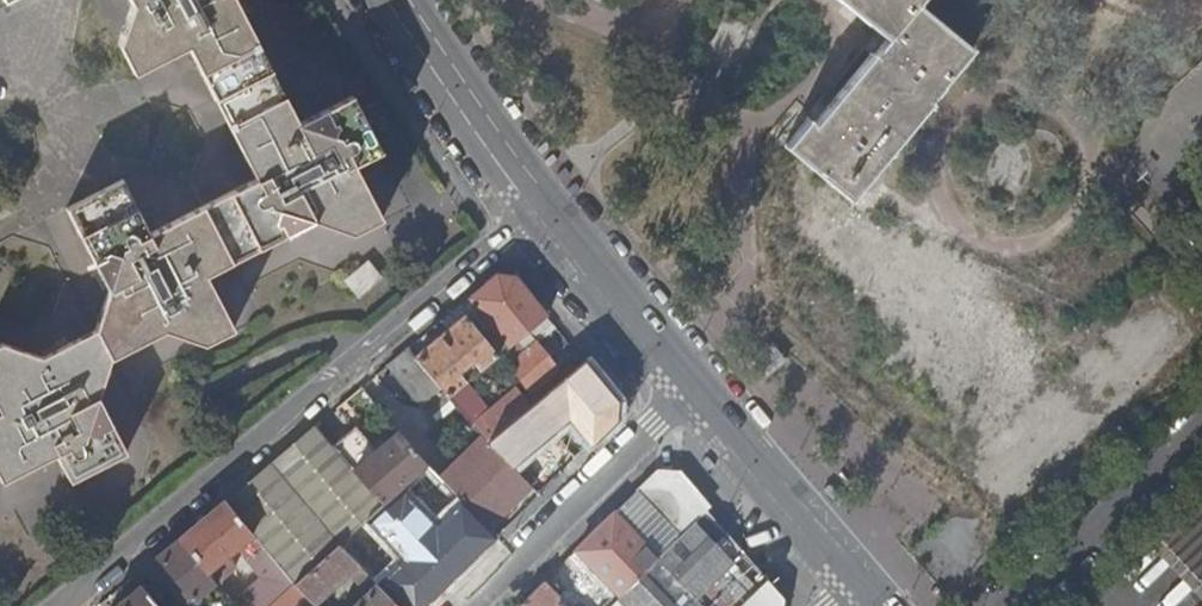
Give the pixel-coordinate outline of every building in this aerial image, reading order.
[(56,457),(71,483),(127,454),(98,398),(112,360),(167,331),(209,344),(238,328),(209,275),(316,219),(354,235),(383,219),(355,166),(382,152),(353,95),(298,124),(235,0),(131,0),(133,5),(120,45),(121,48),(135,75),(188,48),(256,179),(151,234),(123,180),(67,210),(109,291),(96,330),(42,358),(3,344),(0,346),(0,478),(3,484),(56,457)] [(855,191),(935,96),(932,93),(974,42),(923,0),(851,0),(858,5),(869,14),(890,32),(879,45),(824,111),(818,118),(812,112),(801,127),(791,140),(819,164),(855,191)] [(383,279),(369,262),(346,280),(361,298),(383,279)] [(503,338),(492,347),(499,356),(502,354),(520,339),(529,332),(541,322),(549,316),(524,286),(517,277),(498,276),(471,299),(503,338)] [(451,330),(417,359),(448,399),(464,385),(481,371),(499,356),(492,347),(460,308),(444,321),(451,330)] [(520,339),(502,354),(532,392),(560,370),(529,332),(520,339)] [(789,353),(775,337),(756,353),(769,369),(789,353)] [(409,349),(388,367),(395,375),(404,387),(422,408),(440,410),(439,428),(459,449),(478,431),(448,399),(417,359),(409,349)] [(591,368),(616,398),(621,394),(623,379),(604,357),(591,368)] [(591,368),(586,362),(535,405),(559,431),(550,438),(572,465),(618,421),(620,403),(616,398),(591,368)] [(481,371),(464,385),(474,397),(490,382),(481,371)] [(404,387),(395,375),(388,382),(397,393),(404,387)] [(464,385),(448,399),(478,431),(488,442),(531,407),(517,391),(488,414),(481,420),(473,411),(480,405),(474,397),(464,385)] [(488,414),(480,405),(473,411),(481,420),(488,414)] [(440,410),(422,408),(439,428),(440,410)] [(409,423),(399,431),(417,451),(430,439),(421,431),(409,423)] [(337,450),(317,426),(294,445),(362,525),(383,505),(353,469),(337,450)] [(417,451),(399,431),(376,450),(353,469),(383,505),(428,464),(417,451)] [(361,432),(337,450),(353,469),(376,450),(361,432)] [(466,456),(443,480),(452,489),(491,528),(532,487),(488,442),(470,460),(466,456)] [(362,525),(294,445),(271,464),(339,545),(362,525)] [(339,545),(271,464),(226,502),(295,584),(339,545)] [(383,505),(362,525),(339,545),(357,563),(367,573),(452,489),(443,480),(428,464),(383,505)] [(639,492),(682,537),(709,511),(682,477),(654,476),(639,492)] [(615,514),(658,559),(682,537),(639,492),(615,514)] [(1159,536),(1201,581),(1201,495),(1159,536)] [(226,502),(180,540),(208,574),(232,554),(238,549),(263,579),(234,604),(235,605),(270,605),(295,584),(226,502)] [(697,600),(735,563),(724,552),(715,543),(726,531),(716,519),(709,511),(682,537),(658,559),(617,601),(622,605),(703,605),(697,600)] [(617,601),(658,559),(615,514),(572,556),(617,601)] [(208,574),(180,540),(160,557),(201,605),(205,601),(201,596),(216,583),(208,574)] [(357,563),(339,545),(295,584),(313,602),(341,577),(357,563)] [(371,578),(399,605),(427,605),(433,600),(391,556),(371,578)] [(367,573),(357,563),(341,577),(351,588),(367,573)] [(371,578),(350,599),(356,605),(354,605),(399,605),(371,578)] [(785,598),(769,581),(743,605),(784,605),(785,598)] [(295,584),(270,605),(316,605),(313,602),(295,584)] [(523,605),(566,605),(544,584),(522,605),(523,605)] [(142,587),(119,605),(158,605),(142,587)] [(214,597),(208,605),(228,605),(214,597)]
